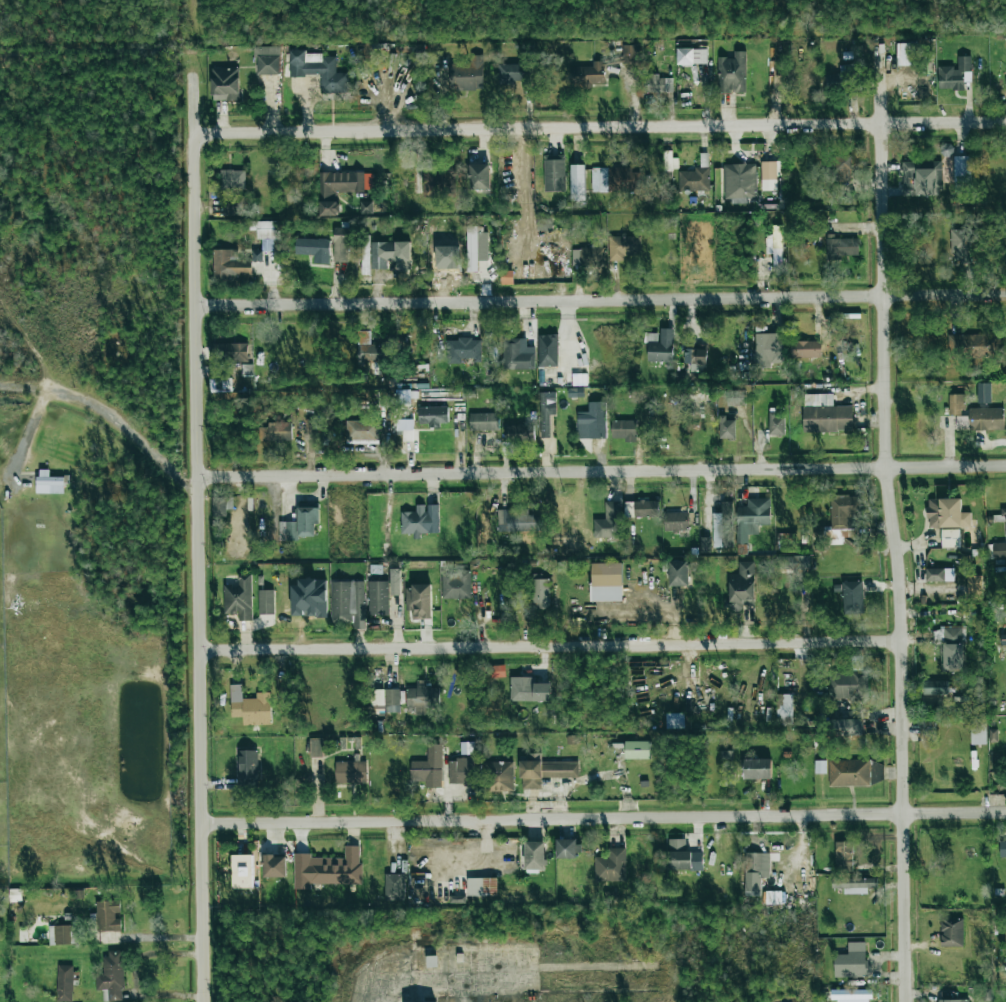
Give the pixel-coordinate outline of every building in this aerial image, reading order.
[(896,44),(897,66),(916,65),(916,43),(896,44)] [(622,63),(637,63),(638,45),(623,45),(622,63)] [(257,75),(279,75),(278,46),(252,47),(252,57),(256,57),(257,75)] [(706,65),(707,49),(677,48),(676,64),(706,65)] [(289,76),(320,75),(320,93),(346,93),(346,72),(335,73),(335,55),(304,55),(304,49),(288,50),(289,76)] [(717,58),(718,93),(746,93),(745,52),(733,52),(733,58),(717,58)] [(448,64),(449,90),(483,89),(482,55),(469,55),(470,63),(448,64)] [(964,90),(964,72),(971,72),(970,56),(957,56),(957,66),(937,67),(938,90),(964,90)] [(592,66),(577,67),(577,85),(604,84),(603,61),(592,61),(592,66)] [(497,64),(498,82),(528,82),(528,64),(497,64)] [(211,101),(239,100),(238,67),(211,68),(211,101)] [(672,93),(672,78),(658,78),(658,75),(643,75),(643,93),(672,93)] [(545,155),(545,190),(565,190),(564,155),(545,155)] [(833,183),(851,182),(850,155),(831,156),(833,183)] [(954,156),(955,189),(971,189),(971,156),(954,156)] [(777,190),(776,161),(761,162),(761,190),(777,190)] [(942,187),(941,161),(902,162),(903,196),(937,195),(937,187),(942,187)] [(490,164),(470,164),(470,193),(490,193),(490,164)] [(572,164),(572,199),(586,199),(585,164),(572,164)] [(724,165),(725,203),(747,202),(747,198),(756,198),(755,164),(724,165)] [(593,167),(593,192),(637,191),(637,187),(640,187),(640,172),(632,172),(631,167),(593,167)] [(678,169),(678,191),(709,191),(709,169),(678,169)] [(245,170),(220,170),(220,190),(245,190),(245,170)] [(423,198),(446,197),(445,170),(422,170),(423,198)] [(364,172),(319,173),(320,216),(338,216),(338,192),(364,192),(364,172)] [(372,202),(361,202),(361,213),(372,213),(372,202)] [(280,241),(279,221),(256,222),(256,240),(262,239),(262,249),(273,249),(273,241),(280,241)] [(772,225),(773,270),(782,270),(782,225),(772,225)] [(468,226),(468,271),(478,271),(477,226),(468,226)] [(334,262),(348,262),(348,228),(333,228),(334,262)] [(970,228),(951,228),(951,264),(971,264),(970,228)] [(826,238),(827,260),(842,259),(842,255),(859,254),(858,238),(834,238),(834,233),(828,234),(828,238),(826,238)] [(362,235),(362,275),(370,275),(370,235),(362,235)] [(608,260),(639,260),(639,236),(609,236),(608,260)] [(297,238),(296,253),(314,254),(314,262),(329,263),(330,239),(297,238)] [(372,242),(373,268),(388,267),(388,261),(396,261),(396,242),(372,242)] [(579,248),(580,267),(594,266),(593,248),(579,248)] [(214,250),(214,278),(230,278),(230,275),(252,274),(252,259),(238,259),(238,249),(214,250)] [(501,284),(512,285),(513,270),(501,270),(501,284)] [(649,342),(648,360),(672,361),(673,329),(661,328),(661,342),(649,342)] [(370,331),(357,331),(356,361),(386,361),(386,345),(370,345),(370,331)] [(757,334),(757,368),(770,367),(770,333),(757,334)] [(994,334),(948,335),(949,363),(953,363),(953,358),(995,356),(994,334)] [(558,366),(557,335),(538,335),(538,367),(558,366)] [(446,364),(462,364),(462,360),(481,360),(480,339),(446,339),(446,364)] [(502,339),(502,369),(534,369),(535,347),(526,347),(527,339),(502,339)] [(791,358),(821,358),(821,341),(790,342),(791,358)] [(248,342),(214,343),(214,360),(231,359),(231,362),(249,361),(248,342)] [(707,346),(695,346),(695,349),(684,349),(684,363),(706,364),(707,346)] [(991,383),(978,383),(977,404),(990,404),(991,383)] [(726,405),(745,406),(745,390),(727,389),(726,405)] [(556,415),(555,392),(539,393),(541,439),(550,438),(550,415),(556,415)] [(833,394),(803,394),(804,432),(853,431),(852,406),(833,406),(833,394)] [(949,415),(963,415),(963,394),(948,394),(949,415)] [(578,411),(578,438),(605,438),(605,402),(589,402),(589,411),(578,411)] [(448,423),(448,407),(418,407),(418,424),(429,424),(429,428),(440,428),(440,423),(448,423)] [(1003,408),(968,408),(969,430),(1003,430),(1003,408)] [(470,413),(471,430),(499,430),(499,413),(470,413)] [(784,435),(784,415),(769,414),(768,435),(784,435)] [(735,419),(720,418),(719,438),(735,439),(735,419)] [(413,441),(413,419),(396,419),(396,430),(402,430),(402,441),(413,441)] [(611,421),(612,441),(636,440),(635,420),(611,421)] [(378,441),(378,421),(345,422),(346,442),(378,441)] [(260,441),(292,440),(292,422),(269,422),(269,427),(260,427),(260,441)] [(507,424),(507,440),(533,441),(533,425),(507,424)] [(49,477),(49,470),(38,469),(37,485),(63,485),(64,477),(49,477)] [(859,496),(831,496),(831,527),(826,527),(827,545),(843,544),(843,537),(859,537),(859,496)] [(769,499),(747,499),(747,507),(736,507),(736,544),(747,544),(747,535),(758,535),(758,525),(770,525),(769,499)] [(970,513),(961,513),(961,499),(927,499),(927,528),(971,527),(970,513)] [(633,501),(634,517),(659,516),(659,500),(633,501)] [(593,538),(620,537),(619,501),(605,502),(605,519),(593,520),(593,538)] [(713,513),(712,547),(731,548),(731,504),(722,503),(721,513),(713,513)] [(439,533),(438,505),(426,505),(415,505),(416,512),(401,512),(401,534),(416,533),(416,534),(439,533)] [(319,507),(298,507),(298,522),(278,522),(278,541),(299,540),(299,537),(315,536),(315,524),(319,524),(319,507)] [(539,515),(527,515),(526,509),(498,510),(498,531),(540,531),(539,515)] [(664,531),(688,531),(688,512),(663,513),(664,531)] [(960,547),(959,529),(941,529),(942,548),(960,547)] [(993,543),(993,559),(1005,559),(1005,543),(993,543)] [(776,569),(798,570),(797,579),(809,580),(810,557),(776,556),(776,569)] [(669,586),(689,586),(688,561),(669,561),(669,586)] [(729,574),(729,607),(754,607),(754,562),(738,562),(739,574),(729,574)] [(621,563),(590,564),(591,602),(622,601),(621,563)] [(953,568),(926,568),(926,582),(954,581),(953,568)] [(400,569),(391,569),(391,595),(401,595),(400,569)] [(442,598),(471,598),(471,572),(442,572),(442,598)] [(224,614),(238,614),(238,621),(252,620),(251,575),(238,575),(238,585),(223,585),(224,614)] [(532,609),(550,609),(549,576),(532,576),(532,609)] [(327,616),(326,579),(298,579),(298,585),(291,585),(292,616),(304,616),(327,616)] [(364,582),(331,581),(331,623),(354,623),(353,629),(364,629),(364,582)] [(369,614),(389,614),(388,581),(368,581),(369,614)] [(842,582),(844,614),(863,614),(862,581),(842,582)] [(431,585),(406,586),(406,611),(412,611),(412,619),(432,618),(431,585)] [(258,614),(274,615),(274,590),(259,590),(258,614)] [(963,627),(942,627),(943,671),(964,671),(963,627)] [(828,697),(866,699),(867,672),(829,671),(828,697)] [(510,701),(551,702),(551,684),(533,683),(533,677),(510,677),(510,701)] [(948,679),(923,679),(923,696),(949,695),(948,679)] [(272,724),(271,692),(256,693),(256,698),(242,699),(242,685),(230,685),(231,717),(243,717),(243,725),(272,724)] [(406,687),(407,708),(437,707),(437,686),(406,687)] [(400,713),(399,689),(374,690),(374,709),(385,708),(385,713),(400,713)] [(792,694),(776,695),(777,725),(792,725),(792,694)] [(971,745),(987,744),(986,717),(970,718),(971,745)] [(863,719),(842,720),(842,736),(863,736),(863,719)] [(323,738),(310,738),(310,757),(323,757),(323,738)] [(625,759),(650,759),(650,742),(625,741),(625,759)] [(410,782),(426,782),(426,788),(441,788),(442,745),(427,745),(427,761),(411,761),(410,782)] [(258,787),(258,751),(238,750),(238,786),(258,787)] [(542,762),(542,753),(528,754),(528,760),(520,761),(521,789),(541,789),(540,778),(578,778),(578,761),(542,762)] [(448,759),(448,785),(472,784),(472,759),(448,759)] [(771,759),(744,759),(744,780),(771,779),(771,759)] [(829,787),(870,786),(869,759),(828,760),(829,787)] [(335,784),(367,783),(366,761),(335,762),(335,784)] [(513,762),(488,762),(487,791),(512,792),(513,762)] [(871,783),(883,783),(882,762),(870,763),(871,783)] [(579,858),(579,839),(556,840),(556,859),(579,858)] [(668,871),(703,870),(702,852),(686,852),(685,839),(668,839),(668,871)] [(545,842),(525,842),(525,870),(545,870),(545,842)] [(852,842),(835,842),(836,872),(853,872),(852,842)] [(360,885),(361,846),(345,846),(344,857),(294,856),(293,889),(310,889),(310,884),(360,885)] [(626,881),(625,848),(610,848),(610,857),(594,857),(595,882),(626,881)] [(769,878),(770,853),(745,853),(744,897),(760,897),(761,878),(769,878)] [(252,855),(232,855),(233,888),(253,887),(252,855)] [(286,855),(263,856),(263,878),(286,877),(286,855)] [(404,901),(404,874),(385,874),(385,901),(404,901)] [(867,894),(867,888),(877,888),(877,879),(832,877),(831,888),(843,889),(843,894),(867,894)] [(497,878),(467,878),(467,896),(497,896),(497,878)] [(121,931),(121,916),(119,916),(119,901),(96,901),(97,932),(121,931)] [(963,948),(963,919),(941,919),(940,947),(963,948)] [(49,945),(75,944),(75,925),(48,926),(49,945)] [(834,977),(867,977),(868,943),(848,942),(847,954),(834,954),(834,977)] [(96,990),(108,990),(108,1001),(124,1001),(123,951),(104,951),(105,973),(96,973),(96,990)] [(56,1001),(72,1001),(73,965),(57,965),(56,1001)] [(872,998),(872,990),(832,991),(832,999),(872,998)]
